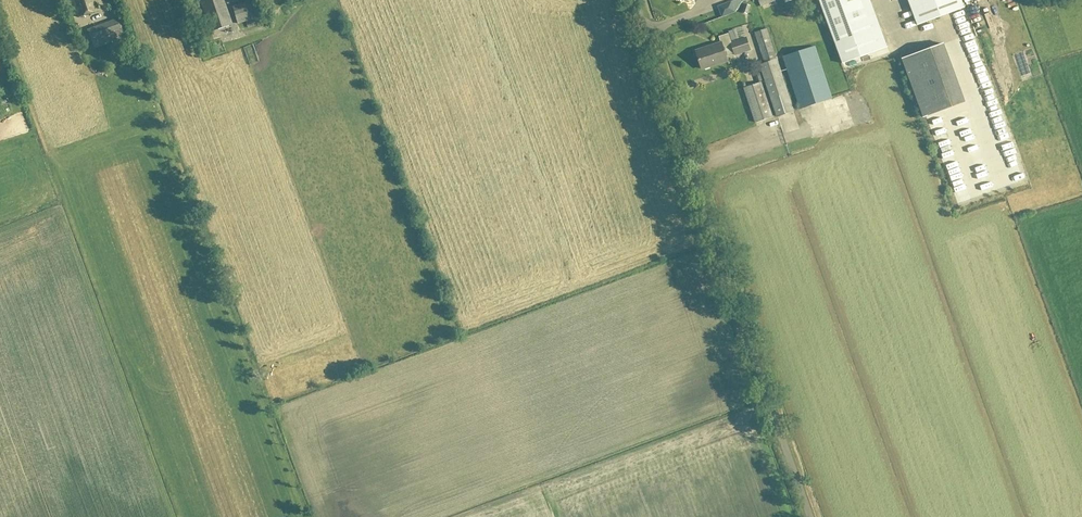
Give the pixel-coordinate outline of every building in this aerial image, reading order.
[(76,19),(97,12),(93,0),(70,0),(76,19)] [(209,33),(231,26),(222,0),(198,0),(209,33)] [(262,16),(257,0),(253,0),(231,7),(237,24),(245,21),(247,29),(264,24),(262,16)] [(886,47),(869,0),(818,0),(841,64),(886,47)] [(916,25),(963,7),(960,0),(907,0),(916,25)] [(750,6),(744,4),(742,12),(747,14),(750,6)] [(956,16),(959,37),(972,34),(968,14),(956,16)] [(123,38),(116,19),(87,30),(93,48),(123,38)] [(883,21),(886,33),(892,31),(889,20),(883,21)] [(950,42),(959,38),(953,25),(944,29),(950,42)] [(924,30),(926,37),(935,34),(933,26),(924,30)] [(728,31),(731,40),(736,38),(733,29),(728,31)] [(793,112),(765,29),(753,33),(764,64),(759,65),(776,118),(793,112)] [(910,34),(913,42),(923,38),(920,31),(910,34)] [(730,45),(723,47),(721,43),(695,51),(701,70),(727,61),(726,57),(733,54),(733,55),(749,50),(745,38),(729,43),(730,45)] [(902,58),(923,118),(964,103),(943,44),(902,58)] [(814,47),(783,57),(800,109),(831,99),(814,47)] [(759,84),(742,89),(753,124),(770,118),(759,84)]
